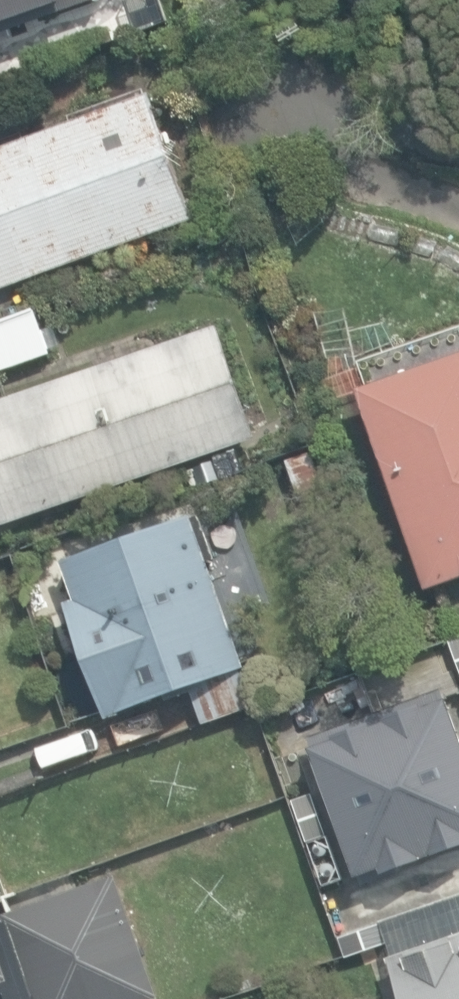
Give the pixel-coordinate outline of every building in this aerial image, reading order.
[(59,10),(61,15),(96,4),(94,0),(0,0),(0,31),(59,10)] [(194,216),(150,94),(0,148),(0,286),(194,216)] [(47,356),(31,310),(0,321),(0,373),(47,356)] [(212,451),(254,437),(215,324),(212,325),(0,398),(0,525),(212,451)] [(423,590),(458,578),(458,354),(355,388),(423,590)] [(190,466),(195,482),(212,477),(221,475),(215,458),(212,459),(190,466)] [(188,688),(201,724),(251,706),(238,671),(243,669),(206,563),(213,561),(198,517),(190,520),(189,517),(59,563),(72,600),(64,603),(104,717),(188,688)] [(309,749),(357,878),(381,869),(383,876),(458,848),(458,732),(447,699),(445,700),(441,689),(309,738),(313,748),(309,749)] [(5,998),(146,998),(156,996),(114,877),(12,913),(0,879),(0,984),(5,998)] [(403,998),(458,998),(458,932),(389,954),(403,998)]
